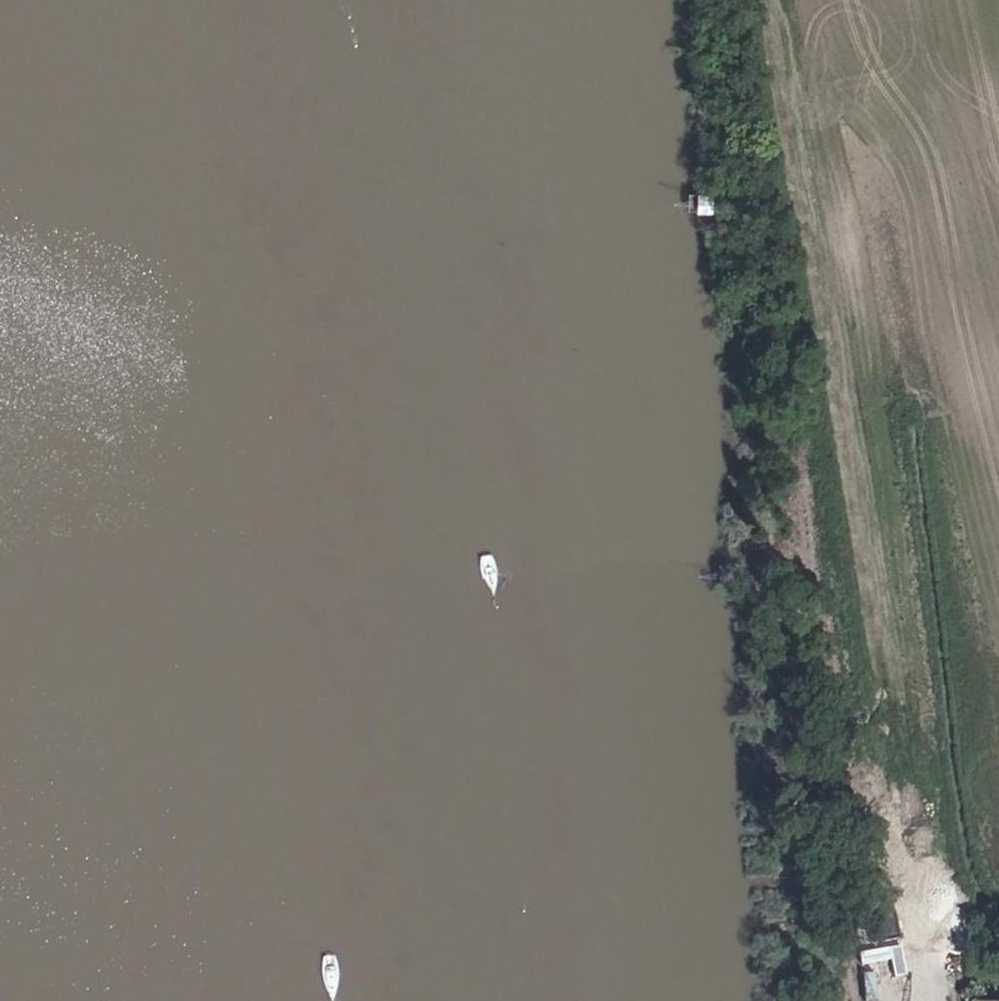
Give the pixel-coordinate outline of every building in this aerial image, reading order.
[(908,894),(882,902),(889,927),(916,918),(908,894)]
